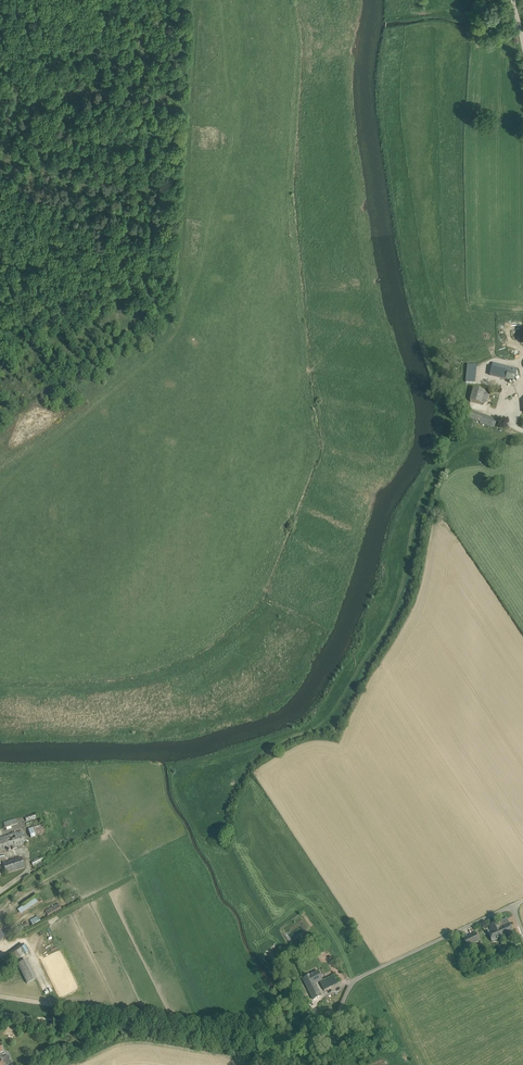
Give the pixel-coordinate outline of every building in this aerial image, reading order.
[(513,370),(493,364),(492,369),(488,367),(484,380),(513,387),(517,370),(513,369),(513,370)] [(485,393),(474,390),(470,403),(482,406),(482,405),(482,404),(484,405),(486,403),(488,397),(486,395),(485,395),(485,393)] [(497,421),(470,411),(468,419),(480,424),(480,425),(494,430),(497,421)] [(17,824),(16,818),(3,822),(5,828),(17,824)] [(29,829),(32,838),(47,832),(43,823),(29,829)] [(22,831),(0,838),(0,852),(26,843),(22,831)] [(45,860),(43,856),(31,862),(33,866),(45,860)] [(21,857),(0,864),(0,876),(1,876),(1,875),(24,868),(21,857)] [(38,902),(34,897),(18,909),(21,914),(38,902)] [(48,917),(61,910),(58,904),(45,911),(48,917)] [(30,920),(32,925),(40,921),(38,916),(30,920)] [(13,929),(16,935),(30,927),(27,922),(13,929)] [(501,928),(498,923),(490,926),(492,932),(489,934),(488,933),(488,935),(489,934),(492,942),(513,933),(509,924),(501,928)] [(476,934),(464,939),(467,947),(468,947),(473,945),(479,942),(476,934)] [(1,970),(28,951),(23,944),(0,959),(0,969),(1,970)] [(322,948),(314,952),(318,957),(325,953),(322,948)] [(27,983),(35,979),(25,960),(18,964),(27,983)] [(315,973),(309,976),(308,976),(308,977),(304,979),(308,987),(307,987),(314,1000),(321,996),(315,984),(320,982),(315,973)] [(334,976),(320,983),(324,991),(338,984),(334,976)] [(49,982),(45,984),(42,978),(37,980),(45,995),(53,990),(49,982)] [(12,1063),(10,1060),(11,1060),(10,1059),(8,1056),(3,1058),(0,1053),(4,1051),(0,1043),(0,1058),(1,1059),(0,1059),(0,1064),(8,1064),(12,1063)]
